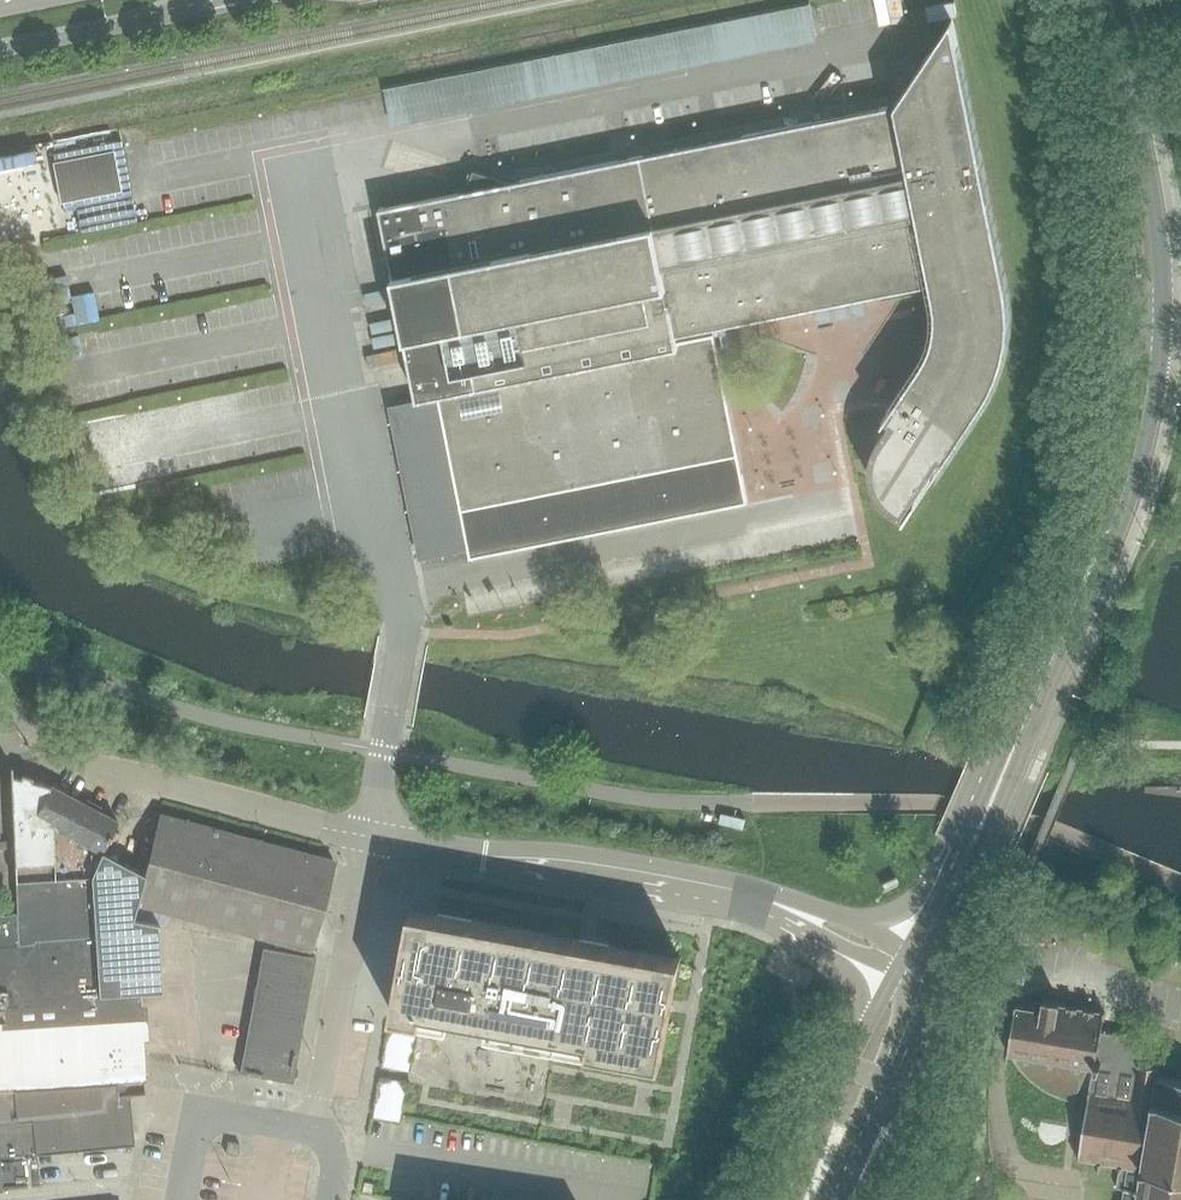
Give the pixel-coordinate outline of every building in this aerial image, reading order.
[(676,63),(816,36),(809,2),(384,86),(390,118),(675,61),(676,63)] [(891,420),(879,438),(877,441),(875,445),(873,448),(872,452),(871,456),(871,460),(870,464),(870,468),(871,474),(872,480),(874,486),(877,491),(880,497),(884,501),(888,506),(893,509),(904,517),(903,518),(905,519),(973,416),(978,409),(985,399),(989,392),(991,389),(995,378),(999,371),(1002,363),(1004,355),(1007,338),(1009,320),(1008,302),(1006,285),(953,19),(952,19),(895,105),(509,182),(474,170),(472,174),(469,172),(463,189),(467,190),(467,191),(379,208),(417,399),(438,395),(470,558),(748,502),(717,347),(725,346),(722,333),(714,334),(713,328),(842,302),(931,284),(932,291),(934,297),(935,305),(935,312),(935,318),(935,324),(934,331),(932,339),(930,345),(929,348),(927,352),(923,359),(882,421),(884,422),(886,418),(891,420)] [(54,165),(67,162),(75,197),(61,200),(63,211),(132,197),(121,140),(52,153),(54,165)] [(18,913),(35,914),(35,918),(111,913),(132,918),(136,904),(145,874),(102,851),(117,822),(117,821),(66,794),(49,785),(12,776),(12,767),(10,767),(11,782),(15,854),(18,913)] [(136,904),(309,950),(334,860),(161,813),(145,874),(136,904)] [(681,958),(595,942),(580,940),(438,914),(415,910),(411,909),(410,913),(406,931),(406,936),(402,954),(402,958),(398,977),(396,991),(392,1011),(391,1014),(396,1015),(417,1019),(422,1020),(588,1050),(662,1063),(681,958)] [(13,1021),(18,1020),(17,1013),(141,1005),(141,993),(162,992),(159,923),(132,918),(111,913),(35,918),(35,914),(18,913),(15,912),(0,915),(0,990),(10,988),(12,1021),(13,1021)] [(316,957),(263,947),(239,1073),(292,1082),(316,957)] [(2,1022),(12,1021),(10,988),(0,990),(0,1023),(2,1022)] [(1008,1053),(1012,1054),(1018,1062),(1024,1070),(1031,1077),(1039,1083),(1047,1088),(1056,1092),(1066,1095),(1076,1097),(1086,1071),(1091,1067),(1093,1067),(1094,1067),(1100,1031),(1101,1031),(1105,1011),(1059,1004),(1060,1001),(1043,998),(1041,1009),(1037,1008),(1038,1004),(1017,1000),(1016,1005),(1016,1004),(1008,1053)] [(144,1055),(141,1005),(17,1013),(18,1020),(2,1022),(0,1023),(0,1092),(15,1091),(58,1088),(128,1083),(141,1082),(143,1082),(146,1082),(144,1055)] [(1158,1076),(1160,1068),(1139,1064),(1144,1038),(1101,1031),(1100,1031),(1094,1067),(1093,1067),(1078,1159),(1099,1163),(1097,1173),(1099,1174),(1101,1163),(1120,1166),(1116,1187),(1124,1189),(1122,1199),(1180,1199),(1180,1080),(1158,1076)] [(37,1154),(37,1153),(133,1145),(134,1145),(129,1094),(144,1093),(143,1082),(141,1082),(128,1083),(58,1088),(15,1091),(19,1121),(0,1123),(0,1157),(3,1157),(37,1154)] [(0,1092),(0,1123),(19,1121),(15,1091),(0,1092)] [(237,1156),(240,1144),(228,1141),(226,1153),(237,1156)] [(40,1184),(37,1154),(3,1157),(0,1157),(0,1189),(40,1185),(40,1184)]
